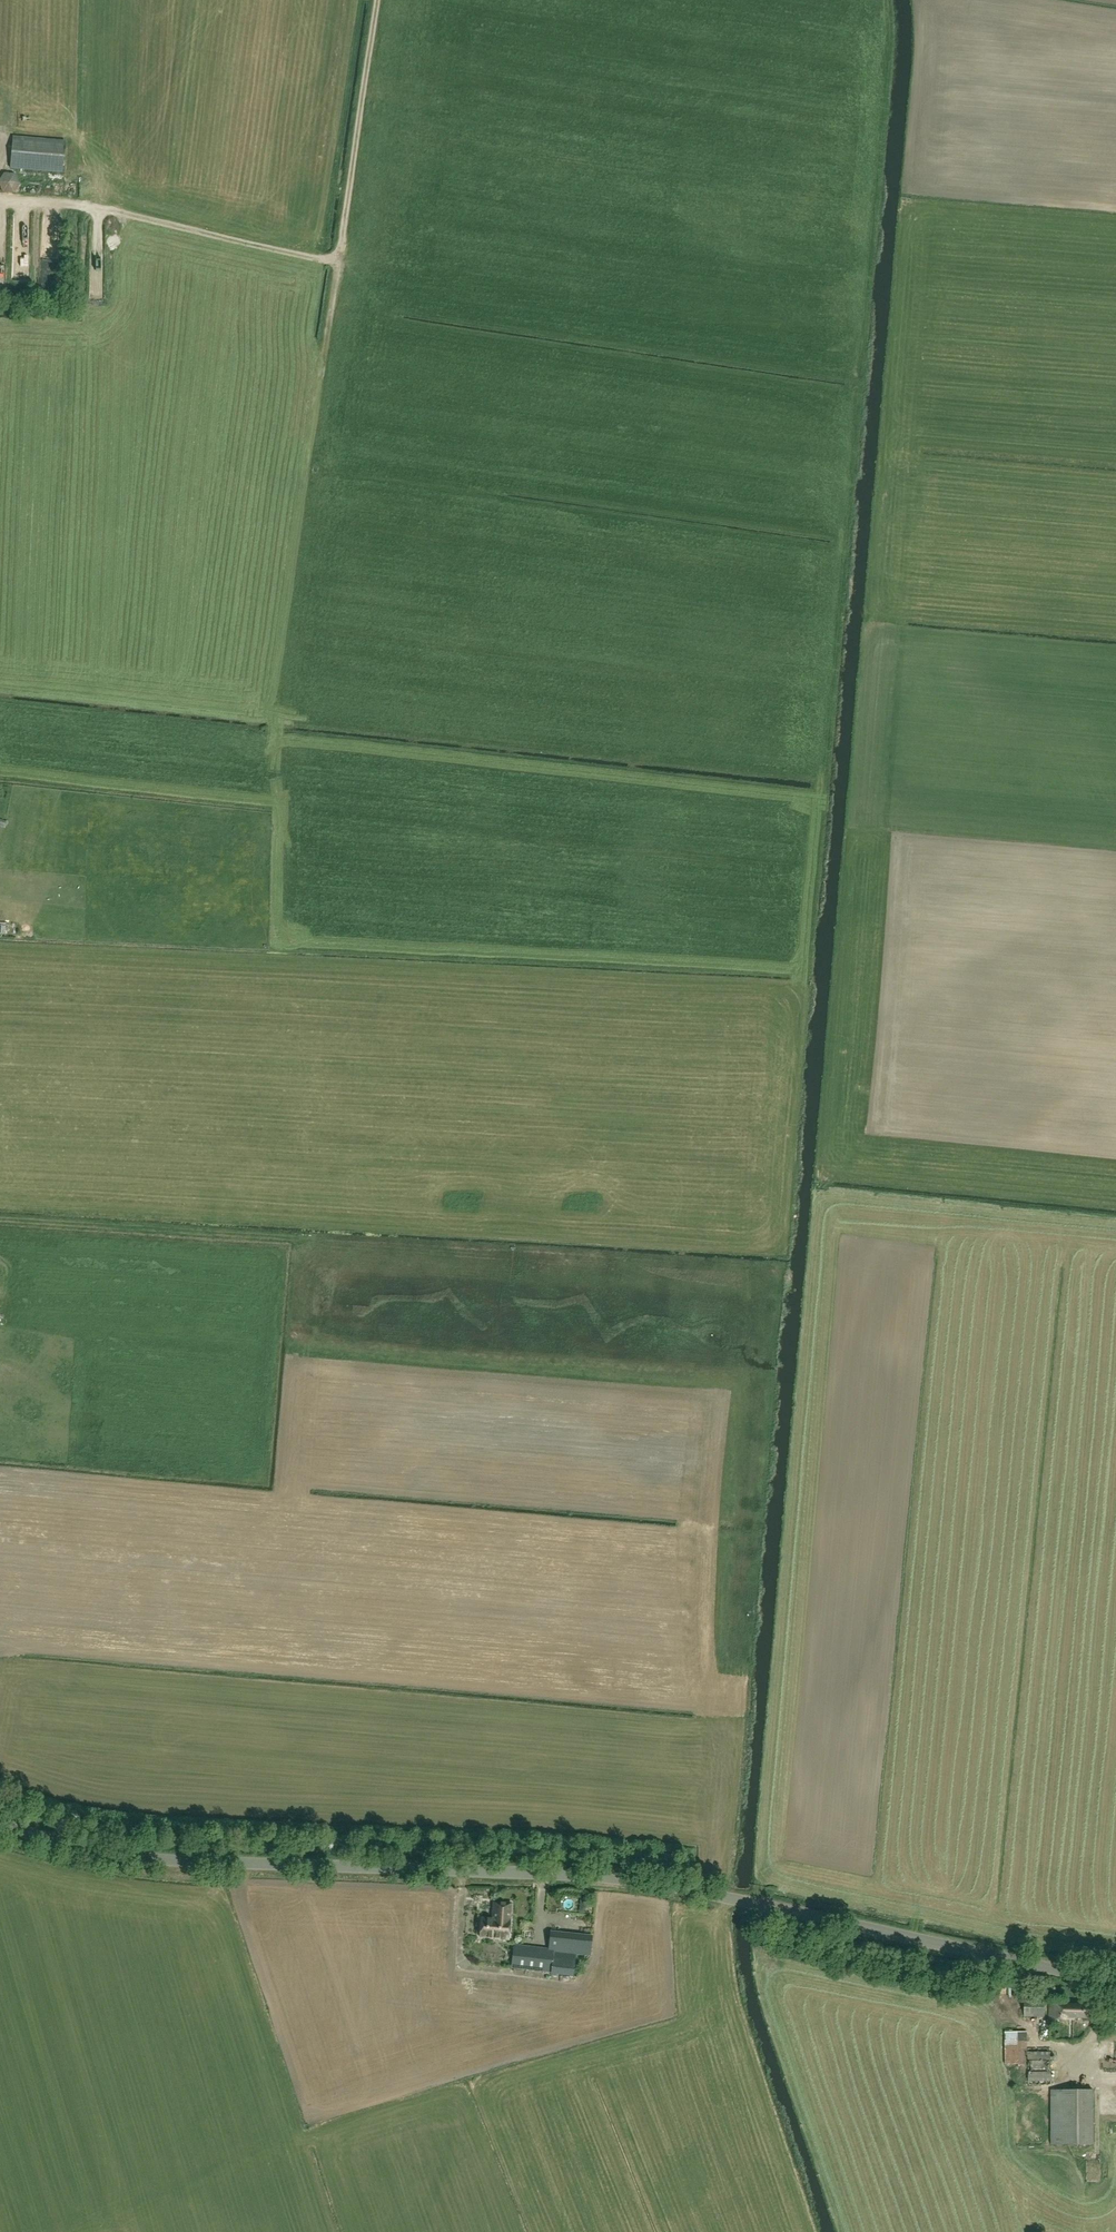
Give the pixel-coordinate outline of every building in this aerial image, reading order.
[(11,168),(63,173),(66,142),(13,138),(11,168)] [(510,1941),(512,1921),(513,1903),(495,1902),(494,1919),(482,1918),(481,1938),(510,1941)] [(574,1976),(576,1959),(553,1956),(554,1952),(577,1955),(591,1956),(593,1938),(552,1932),(549,1951),(514,1947),(512,1966),(552,1971),(552,1974),(574,1976)] [(1045,1999),(1026,1999),(1026,2016),(1045,2017),(1045,1999)] [(1074,2018),(1074,2006),(1050,2005),(1050,2021),(1074,2021),(1074,2018)] [(1094,2006),(1074,2006),(1074,2018),(1084,2019),(1083,2022),(1092,2022),(1092,2019),(1093,2019),(1094,2006)] [(1005,2032),(1006,2064),(1026,2064),(1026,2052),(1028,2051),(1028,2032),(1005,2032)] [(1052,2081),(1051,2052),(1029,2053),(1030,2082),(1052,2081)] [(1094,2091),(1051,2091),(1052,2146),(1094,2145),(1094,2091)] [(1115,2114),(1115,2105),(1115,2100),(1104,2101),(1105,2115),(1115,2114)]
